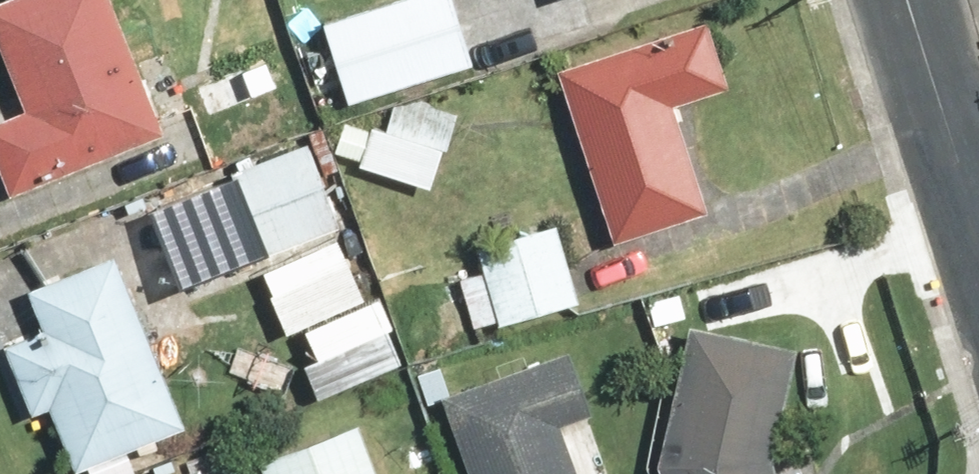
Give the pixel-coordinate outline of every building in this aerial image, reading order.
[(122,0),(22,0),(0,9),(0,18),(39,112),(0,128),(0,147),(20,195),(176,131),(122,0)] [(330,27),(353,104),(486,65),(467,0),(422,0),(330,27)] [(721,22),(568,72),(624,241),(721,209),(687,107),(743,89),(721,22)] [(316,116),(289,53),(202,90),(229,153),(316,116)] [(441,186),(453,148),(464,112),(406,94),(395,130),(354,118),(342,156),(441,186)] [(325,143),(238,175),(269,260),(357,228),(325,143)] [(484,328),(507,322),(509,330),(592,308),(568,219),(486,241),(494,273),(471,279),(484,328)] [(198,427),(126,255),(39,291),(56,332),(15,350),(44,417),(61,410),(87,473),(198,427)] [(787,465),(812,351),(699,327),(670,467),(672,473),(790,473),(787,465)] [(473,473),(582,473),(562,411),(589,402),(571,344),(445,383),(473,473)] [(270,462),(274,473),(391,473),(373,424),(270,462)]
